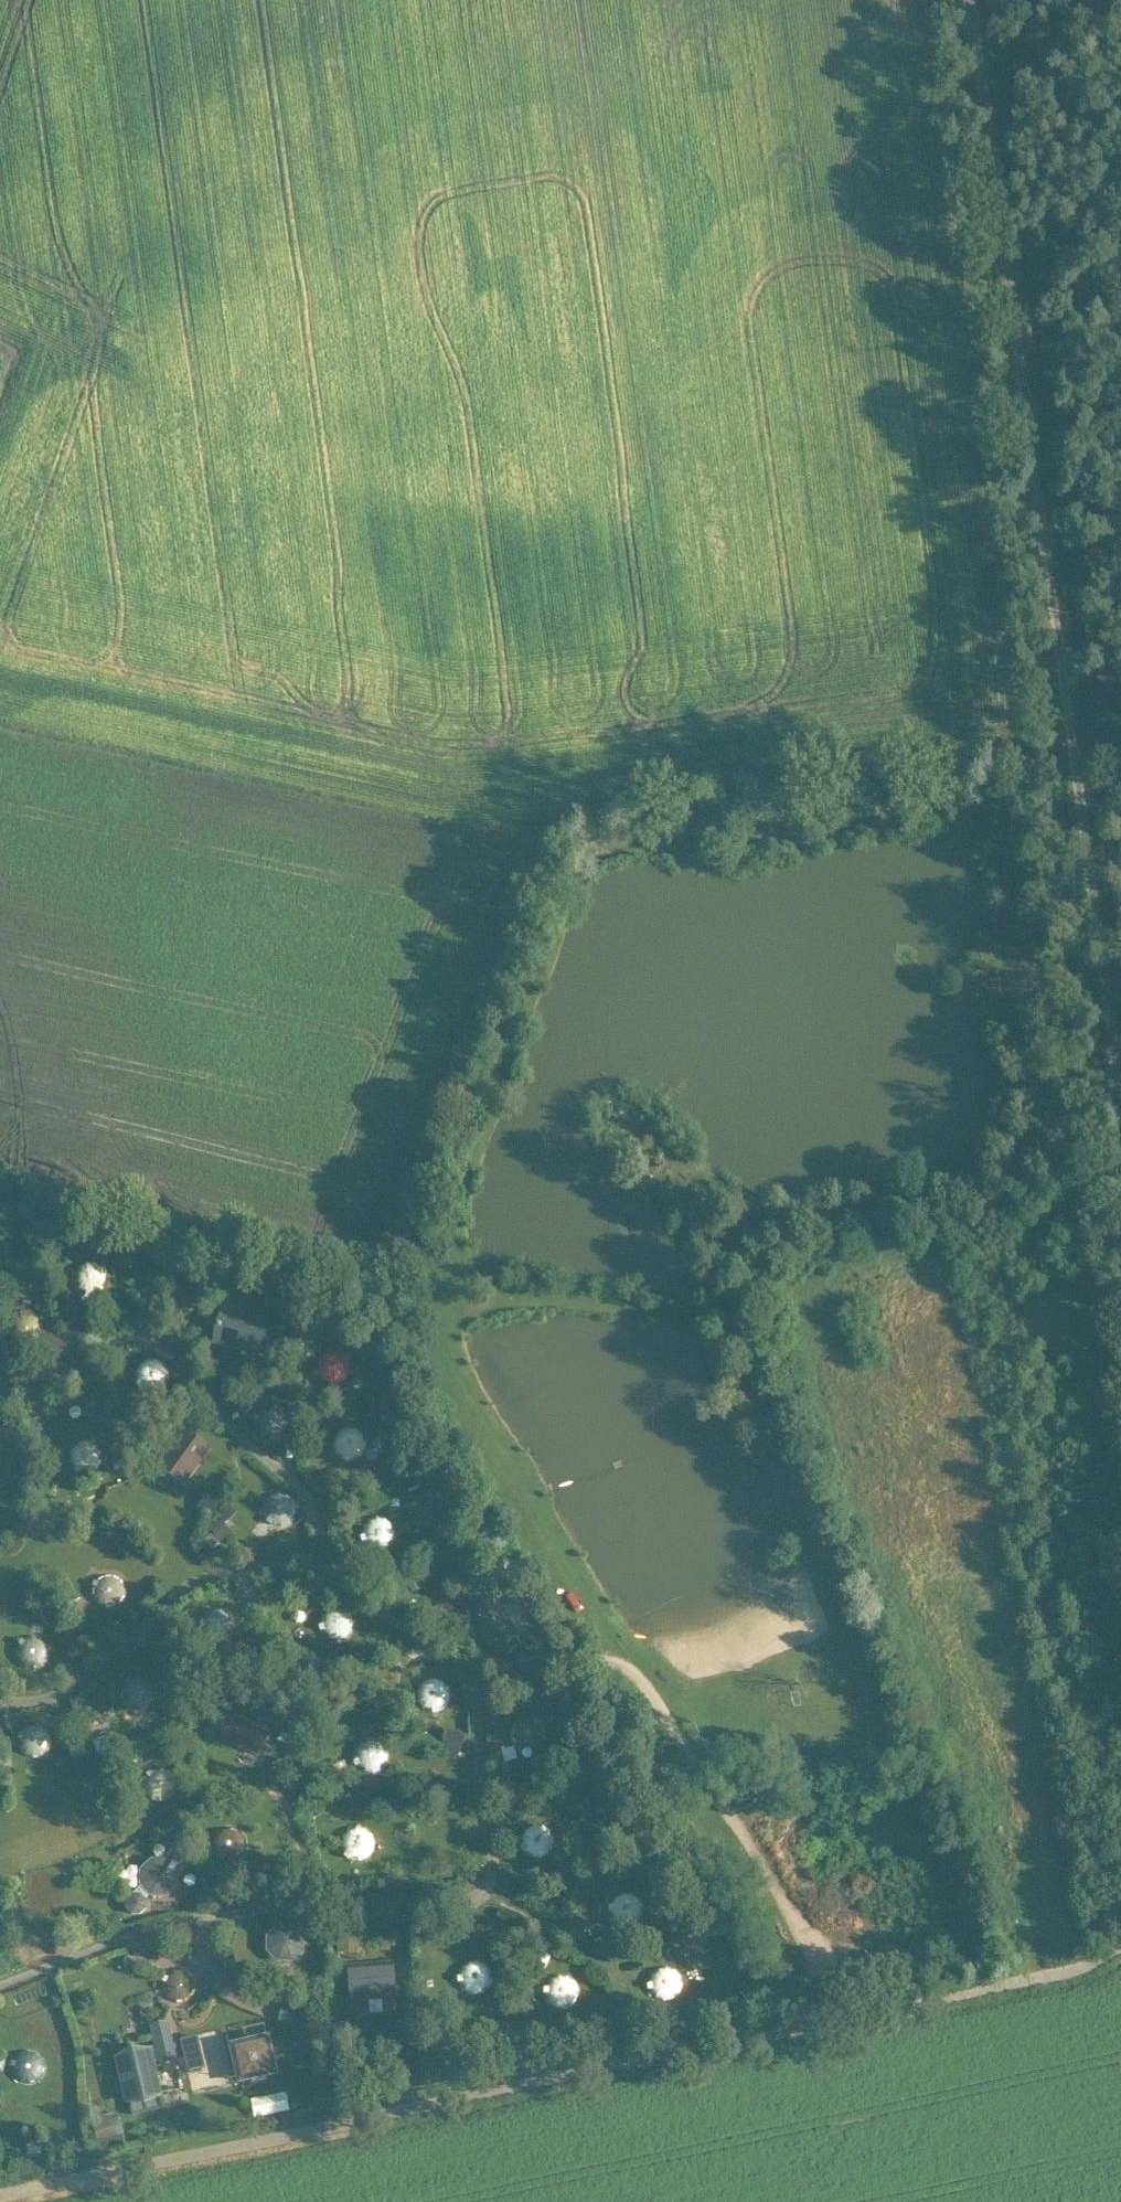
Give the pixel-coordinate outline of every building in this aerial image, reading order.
[(144,1218),(138,1234),(153,1240),(159,1224),(144,1218)] [(86,1296),(92,1297),(96,1296),(100,1295),(103,1293),(106,1290),(109,1287),(110,1282),(111,1278),(110,1273),(108,1269),(105,1265),(102,1262),(98,1261),(93,1260),(89,1260),(84,1261),(81,1264),(77,1267),(75,1271),(74,1275),(73,1279),(74,1284),(76,1287),(79,1292),(82,1294),(86,1296)] [(220,1328),(216,1343),(241,1350),(242,1345),(259,1349),(266,1322),(225,1310),(221,1325),(219,1324),(218,1328),(220,1328)] [(35,1345),(39,1343),(41,1339),(43,1336),(44,1331),(44,1327),(43,1323),(40,1319),(37,1316),(34,1314),(29,1313),(25,1313),(21,1314),(17,1316),(14,1319),(12,1322),(10,1326),(10,1331),(11,1335),(12,1339),(15,1342),(18,1345),(22,1347),(27,1347),(31,1347),(35,1345)] [(65,1335),(43,1339),(47,1358),(68,1354),(65,1335)] [(388,1344),(379,1350),(384,1356),(392,1351),(388,1344)] [(327,1383),(330,1384),(330,1385),(335,1386),(336,1385),(338,1384),(343,1382),(346,1380),(349,1376),(351,1372),(351,1368),(351,1364),(349,1360),(347,1356),(344,1353),(340,1352),(336,1351),(331,1351),(327,1352),(323,1355),(321,1358),(319,1362),(318,1366),(317,1369),(318,1372),(320,1377),(322,1380),(324,1381),(327,1383)] [(136,1380),(138,1383),(137,1383),(140,1388),(141,1387),(144,1390),(147,1391),(153,1392),(156,1392),(161,1390),(166,1387),(168,1383),(170,1379),(170,1375),(170,1371),(168,1367),(165,1363),(162,1360),(158,1359),(153,1358),(149,1358),(145,1360),(141,1363),(139,1366),(138,1368),(136,1372),(136,1375),(136,1380)] [(0,1399),(12,1404),(17,1390),(5,1385),(0,1399)] [(258,1412),(256,1416),(255,1416),(253,1421),(254,1421),(254,1426),(255,1429),(256,1431),(257,1434),(260,1436),(262,1438),(264,1439),(267,1440),(270,1440),(273,1440),(277,1439),(281,1437),(284,1434),(286,1430),(287,1426),(288,1422),(287,1418),(285,1414),(282,1411),(278,1408),(274,1407),(270,1407),(265,1407),(262,1409),(258,1412)] [(341,1459),(344,1460),(344,1461),(349,1462),(350,1461),(353,1461),(357,1459),(361,1457),(364,1454),(366,1450),(367,1446),(367,1442),(366,1438),(364,1434),(361,1431),(357,1428),(353,1427),(349,1427),(344,1428),(341,1430),(337,1433),(335,1437),(334,1441),(333,1444),(334,1447),(336,1452),(337,1455),(339,1457),(341,1459)] [(211,1449),(184,1428),(156,1465),(183,1485),(211,1449)] [(72,1468),(74,1470),(74,1471),(79,1474),(80,1473),(86,1474),(90,1473),(94,1471),(97,1468),(100,1464),(101,1460),(101,1456),(101,1452),(99,1448),(96,1444),(92,1442),(88,1441),(84,1440),(80,1441),(76,1443),(72,1445),(70,1449),(68,1453),(68,1458),(69,1463),(70,1466),(72,1468)] [(265,1518),(267,1521),(271,1525),(272,1524),(278,1526),(283,1526),(287,1524),(291,1522),(294,1519),(296,1515),(297,1510),(296,1506),(295,1502),(293,1498),(290,1495),(286,1493),(282,1492),(277,1492),(273,1493),(269,1496),(266,1499),(264,1502),(263,1507),(263,1510),(263,1513),(265,1518)] [(362,1541),(363,1541),(365,1544),(367,1546),(372,1549),(375,1550),(378,1550),(381,1550),(384,1549),(387,1548),(390,1546),(393,1543),(395,1539),(396,1535),(395,1531),(394,1526),(392,1523),(389,1520),(385,1517),(381,1516),(376,1516),(372,1517),(368,1520),(365,1523),(363,1526),(362,1530),(362,1536),(361,1536),(362,1541)] [(212,1531),(221,1541),(232,1532),(223,1521),(212,1531)] [(93,1585),(94,1586),(93,1589),(93,1592),(93,1595),(94,1598),(96,1600),(97,1602),(100,1605),(102,1606),(105,1607),(108,1608),(111,1608),(116,1607),(121,1604),(123,1602),(125,1599),(127,1595),(127,1590),(126,1586),(125,1582),(122,1579),(119,1576),(115,1574),(110,1574),(106,1574),(102,1576),(98,1578),(96,1581),(95,1581),(93,1585)] [(320,1622),(320,1625),(319,1626),(321,1631),(322,1631),(325,1635),(327,1636),(330,1638),(333,1639),(336,1640),(340,1639),(344,1638),(348,1636),(351,1632),(353,1629),(354,1624),(353,1620),(352,1616),(350,1612),(347,1609),(343,1607),(339,1606),(334,1606),(330,1607),(326,1610),(323,1613),(321,1618),(320,1622)] [(202,1617),(201,1622),(200,1622),(200,1627),(201,1627),(202,1632),(204,1634),(207,1638),(210,1640),(213,1641),(217,1642),(221,1642),(225,1640),(229,1638),(232,1635),(234,1631),(235,1627),(235,1622),(233,1618),(231,1614),(228,1611),(224,1609),(220,1608),(216,1608),(212,1609),(208,1611),(204,1615),(202,1617)] [(19,1643),(20,1644),(18,1647),(17,1650),(17,1655),(18,1658),(19,1661),(21,1663),(23,1665),(26,1667),(28,1668),(31,1669),(34,1669),(37,1669),(40,1668),(42,1667),(45,1665),(48,1662),(50,1658),(51,1654),(50,1649),(49,1645),(47,1642),(43,1639),(40,1637),(35,1636),(31,1636),(27,1637),(23,1640),(22,1639),(19,1643)] [(127,1683),(127,1684),(125,1688),(125,1691),(125,1697),(125,1700),(127,1703),(128,1705),(130,1707),(133,1709),(135,1710),(138,1711),(141,1711),(144,1711),(149,1710),(152,1708),(155,1705),(158,1701),(159,1697),(159,1693),(158,1688),(157,1684),(154,1681),(150,1679),(146,1677),(142,1676),(137,1677),(133,1679),(131,1680),(130,1679),(127,1683)] [(439,1712),(439,1711),(442,1709),(446,1707),(448,1703),(450,1699),(450,1695),(449,1690),(448,1686),(445,1683),(441,1680),(437,1679),(433,1678),(430,1678),(427,1679),(424,1681),(421,1683),(420,1685),(418,1687),(417,1690),(416,1693),(416,1696),(416,1698),(417,1701),(418,1704),(420,1706),(422,1708),(425,1710),(427,1711),(430,1712),(433,1712),(433,1713),(439,1712)] [(219,1708),(209,1730),(259,1755),(269,1734),(219,1708)] [(515,1744),(517,1746),(516,1747),(521,1750),(522,1749),(527,1750),(531,1750),(535,1749),(539,1747),(542,1744),(544,1740),(545,1736),(545,1731),(544,1727),(542,1723),(539,1720),(535,1718),(531,1717),(527,1717),(522,1718),(519,1720),(515,1723),(513,1726),(512,1730),(512,1736),(512,1739),(515,1744)] [(18,1738),(18,1741),(18,1745),(19,1747),(20,1750),(22,1752),(23,1754),(26,1756),(29,1758),(31,1759),(34,1759),(37,1759),(40,1758),(43,1757),(47,1754),(50,1751),(52,1747),(52,1743),(52,1738),(51,1734),(48,1731),(45,1728),(41,1726),(37,1725),(32,1725),(28,1726),(24,1729),(21,1733),(20,1733),(18,1738)] [(449,1729),(441,1750),(459,1757),(466,1735),(449,1729)] [(354,1757),(355,1761),(354,1761),(356,1766),(357,1766),(359,1768),(361,1770),(363,1772),(369,1773),(372,1773),(375,1773),(380,1771),(383,1769),(386,1766),(388,1762),(388,1757),(388,1753),(387,1749),(384,1745),(381,1742),(377,1740),(373,1739),(369,1739),(364,1741),(361,1743),(358,1746),(355,1750),(354,1754),(354,1757)] [(345,1760),(333,1765),(338,1777),(350,1772),(345,1760)] [(156,1769),(152,1771),(151,1770),(147,1774),(148,1775),(145,1779),(145,1782),(144,1784),(144,1787),(145,1790),(146,1793),(147,1795),(149,1797),(151,1799),(154,1801),(157,1802),(159,1802),(163,1802),(168,1801),(171,1799),(175,1796),(177,1792),(178,1788),(178,1783),(177,1779),(175,1775),(172,1772),(168,1770),(164,1768),(160,1768),(156,1769)] [(615,1821),(613,1825),(618,1828),(625,1817),(618,1813),(613,1821),(615,1821)] [(521,1843),(522,1846),(521,1847),(523,1852),(524,1851),(529,1856),(532,1857),(535,1858),(540,1858),(543,1858),(547,1856),(550,1853),(553,1849),(554,1845),(554,1841),(554,1836),(552,1833),(549,1829),(545,1827),(541,1825),(537,1825),(533,1826),(529,1827),(526,1830),(523,1834),(522,1837),(521,1840),(521,1843)] [(218,1857),(220,1859),(220,1860),(225,1862),(226,1861),(231,1861),(235,1860),(237,1859),(241,1857),(244,1853),(245,1849),(246,1845),(246,1841),(244,1837),(242,1833),(239,1830),(235,1828),(231,1827),(226,1828),(222,1829),(218,1831),(215,1834),(213,1838),(212,1842),(212,1847),(213,1850),(214,1853),(218,1857)] [(343,1852),(345,1855),(344,1856),(349,1859),(350,1858),(352,1859),(356,1860),(358,1861),(363,1860),(366,1859),(370,1856),(372,1853),(374,1849),(375,1844),(375,1840),(373,1836),(371,1832),(367,1830),(363,1828),(359,1827),(355,1827),(351,1829),(347,1831),(344,1834),(342,1839),(341,1842),(341,1847),(343,1852)] [(127,1899),(127,1908),(132,1914),(141,1914),(147,1909),(147,1900),(146,1898),(149,1895),(151,1897),(168,1897),(179,1886),(179,1871),(184,1872),(190,1866),(190,1861),(180,1851),(175,1850),(169,1856),(169,1859),(153,1858),(140,1869),(140,1885),(141,1886),(127,1899)] [(610,1902),(609,1906),(609,1911),(611,1916),(612,1918),(614,1920),(616,1922),(618,1924),(621,1925),(624,1926),(627,1926),(630,1925),(635,1923),(638,1921),(641,1917),(643,1913),(644,1909),(643,1905),(642,1900),(639,1897),(636,1894),(632,1892),(628,1891),(624,1891),(619,1892),(616,1895),(613,1898),(610,1902)] [(117,1913),(104,1918),(110,1931),(123,1926),(117,1913)] [(98,1933),(94,1922),(84,1926),(88,1937),(98,1933)] [(305,1935),(293,1925),(278,1924),(266,1936),(266,1951),(277,1962),(293,1962),(305,1951),(305,1935)] [(359,1934),(338,1934),(338,1951),(359,1951),(359,1934)] [(460,1972),(459,1976),(458,1977),(458,1982),(459,1982),(461,1986),(463,1989),(465,1991),(467,1992),(470,1993),(473,1994),(478,1994),(482,1993),(486,1991),(489,1988),(491,1985),(492,1981),(492,1976),(491,1972),(489,1968),(487,1965),(483,1963),(479,1961),(475,1961),(470,1962),(466,1964),(463,1967),(462,1968),(460,1972)] [(394,1962),(351,1965),(353,1997),(396,1994),(394,1962)] [(281,1968),(275,1974),(275,1982),(281,1988),(290,1987),(296,1982),(296,1974),(289,1967),(281,1968)] [(649,1979),(649,1984),(648,1984),(649,1989),(651,1992),(653,1995),(655,1997),(657,1998),(660,2000),(663,2000),(665,2001),(668,2000),(674,1999),(677,1996),(680,1993),(682,1989),(683,1985),(682,1980),(681,1976),(678,1973),(675,1970),(671,1968),(667,1967),(663,1967),(659,1968),(655,1970),(652,1974),(650,1977),(649,1979)] [(163,1981),(164,1981),(163,1985),(163,1988),(164,1990),(165,1993),(166,1996),(168,1998),(170,2000),(173,2001),(175,2002),(178,2003),(181,2003),(184,2002),(187,2001),(191,1998),(194,1995),(196,1991),(197,1987),(197,1983),(195,1978),(193,1975),(190,1972),(186,1970),(181,1969),(177,1969),(173,1971),(169,1973),(166,1976),(165,1976),(163,1981)] [(547,1983),(546,1987),(545,1987),(544,1993),(545,1993),(546,1997),(547,2000),(549,2002),(551,2004),(554,2006),(556,2007),(559,2008),(562,2009),(564,2008),(567,2008),(570,2006),(575,2003),(577,2000),(579,1994),(579,1990),(578,1986),(576,1982),(573,1979),(570,1976),(566,1975),(561,1975),(557,1975),(553,1977),(550,1980),(547,1983)] [(66,2010),(81,2009),(80,1992),(65,1993),(66,2010)] [(149,2051),(119,2058),(129,2101),(159,2094),(152,2062),(155,2061),(158,2061),(160,2060),(160,2061),(175,2057),(168,2024),(153,2028),(158,2050),(156,2050),(153,2051),(149,2052),(149,2051)] [(268,2037),(232,2045),(240,2081),(276,2073),(268,2037)] [(11,2066),(12,2067),(13,2070),(14,2073),(15,2075),(16,2078),(19,2080),(21,2081),(24,2083),(26,2083),(29,2084),(32,2083),(37,2082),(41,2078),(44,2074),(46,2070),(46,2065),(45,2061),(43,2057),(40,2054),(37,2052),(32,2050),(28,2050),(24,2051),(20,2053),(17,2056),(14,2059),(13,2061),(12,2061),(11,2066)]
